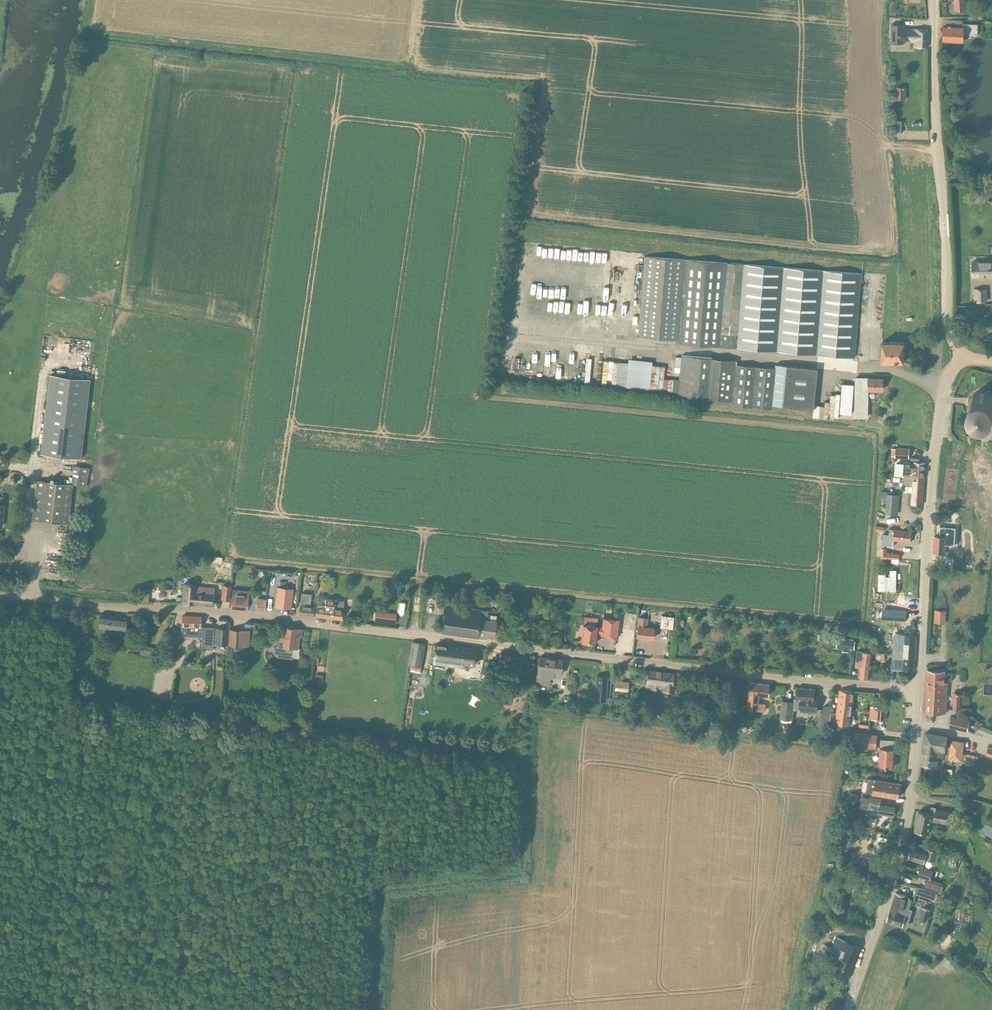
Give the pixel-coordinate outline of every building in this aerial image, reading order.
[(955,10),(967,9),(966,0),(954,0),(955,10)] [(964,20),(943,20),(943,41),(953,41),(964,41),(964,35),(978,35),(978,24),(964,24),(964,20)] [(891,23),(891,43),(904,43),(904,40),(911,40),(916,41),(915,47),(917,47),(921,47),(923,47),(927,47),(928,30),(918,29),(913,29),(911,29),(904,28),(904,24),(891,23)] [(974,191),(968,198),(974,203),(980,195),(974,191)] [(861,274),(685,260),(643,256),(637,337),(679,340),(679,344),(855,357),(861,274)] [(972,262),(973,275),(991,275),(991,261),(986,262),(972,262)] [(986,289),(974,289),(975,302),(987,301),(986,289)] [(882,361),(894,361),(904,362),(904,342),(883,342),(882,361)] [(772,406),(813,409),(817,369),(775,365),(775,369),(736,365),(736,361),(681,355),(678,396),(732,401),(732,405),(771,408),(772,406)] [(50,374),(41,454),(81,459),(90,379),(50,374)] [(854,377),(854,417),(867,417),(868,404),(868,390),(871,390),(881,390),(881,379),(871,378),(868,378),(868,377),(854,377)] [(851,414),(854,385),(842,384),(839,414),(851,414)] [(969,405),(969,407),(970,409),(971,411),(972,413),(974,414),(976,415),(978,416),(980,416),(983,417),(985,416),(987,415),(989,414),(991,413),(991,411),(991,396),(991,395),(990,393),(988,392),(986,391),(983,391),(981,390),(979,391),(977,391),(975,392),(973,394),(971,395),(970,397),(969,399),(968,405),(969,405)] [(833,418),(839,418),(840,394),(835,394),(835,395),(830,395),(829,402),(824,402),(824,407),(813,406),(812,418),(833,419),(833,418)] [(910,449),(897,448),(896,457),(909,459),(910,449)] [(904,475),(904,477),(924,478),(925,463),(918,462),(919,458),(910,458),(910,463),(905,462),(905,463),(904,475)] [(74,485),(87,486),(90,468),(77,466),(74,485)] [(10,477),(10,481),(14,484),(18,482),(18,477),(14,475),(10,477)] [(904,477),(903,485),(913,486),(913,490),(913,492),(912,498),(912,504),(922,505),(923,491),(924,478),(904,477)] [(72,485),(37,480),(33,520),(68,524),(72,485)] [(886,503),(885,514),(897,514),(899,495),(894,494),(894,491),(881,490),(880,503),(886,503)] [(883,540),(883,547),(893,548),(893,543),(894,543),(894,541),(910,542),(911,531),(890,530),(890,535),(883,534),(882,539),(883,540)] [(944,537),(934,536),(934,553),(944,553),(944,545),(951,545),(951,537),(944,537)] [(881,547),(881,558),(899,559),(899,555),(886,553),(886,547),(881,547)] [(219,562),(217,572),(230,574),(232,564),(219,562)] [(886,574),(879,574),(878,590),(890,590),(890,591),(896,591),(897,572),(895,571),(892,570),(890,571),(890,577),(886,576),(886,574)] [(195,585),(194,593),(194,603),(214,605),(215,587),(195,585)] [(286,585),(284,606),(295,607),(298,587),(291,586),(286,585)] [(224,586),(222,600),(229,601),(231,587),(224,586)] [(233,588),(232,599),(231,607),(253,610),(254,600),(248,599),(249,590),(233,588)] [(299,614),(304,615),(313,616),(313,615),(317,616),(318,607),(310,606),(312,594),(302,593),(299,614)] [(266,599),(258,598),(257,610),(265,611),(266,599)] [(318,607),(317,616),(342,619),(344,601),(326,599),(324,607),(318,606),(318,607)] [(505,602),(498,601),(496,610),(503,611),(505,602)] [(488,609),(444,604),(442,618),(441,631),(441,632),(485,637),(485,635),(495,636),(497,621),(487,619),(488,609)] [(889,610),(889,614),(889,619),(906,620),(907,612),(896,611),(897,605),(886,604),(886,609),(889,610)] [(375,605),(374,615),(379,616),(379,611),(382,611),(382,606),(375,605)] [(934,622),(945,623),(945,611),(935,610),(934,622)] [(101,614),(99,624),(99,627),(107,628),(107,633),(125,636),(127,618),(101,614)] [(201,616),(183,615),(182,626),(183,626),(182,635),(188,635),(202,636),(202,639),(213,640),(214,628),(201,627),(201,616)] [(584,616),(582,632),(581,642),(595,644),(596,633),(602,634),(601,636),(616,638),(619,619),(604,618),(603,627),(597,626),(590,625),(591,617),(584,616)] [(639,617),(638,626),(637,637),(653,639),(654,628),(646,627),(647,618),(639,617)] [(672,620),(654,617),(653,624),(660,625),(660,627),(671,629),(672,620)] [(298,648),(299,639),(300,629),(286,627),(284,645),(278,644),(274,647),(273,652),(276,656),(291,658),(292,647),(298,648)] [(216,628),(215,644),(228,645),(229,630),(216,628)] [(242,631),(229,630),(228,645),(228,659),(234,660),(235,646),(241,645),(242,631)] [(895,649),(894,652),(915,653),(916,635),(902,634),(901,649),(895,649)] [(838,640),(837,647),(843,647),(843,649),(848,650),(848,648),(854,649),(855,642),(849,641),(849,639),(844,639),(844,641),(838,640)] [(413,641),(411,651),(408,665),(421,667),(425,644),(413,641)] [(436,644),(435,654),(434,663),(463,667),(462,673),(469,674),(470,667),(469,667),(469,663),(475,664),(477,649),(436,644)] [(141,652),(153,654),(154,648),(143,645),(141,652)] [(856,666),(860,666),(859,676),(870,678),(872,652),(857,650),(856,666)] [(913,670),(915,653),(894,652),(894,655),(901,656),(900,669),(913,670)] [(561,671),(561,670),(562,660),(540,657),(536,683),(548,684),(549,676),(554,677),(555,670),(561,671)] [(160,660),(159,667),(170,668),(171,661),(160,660)] [(648,670),(646,686),(651,687),(651,689),(653,689),(653,687),(663,688),(663,690),(673,692),(674,684),(673,683),(674,673),(648,670)] [(944,671),(937,671),(927,670),(925,712),(945,713),(946,684),(943,683),(944,671)] [(315,674),(314,684),(323,685),(324,675),(315,674)] [(596,675),(594,701),(606,701),(608,676),(596,675)] [(295,677),(287,680),(289,686),(297,683),(295,677)] [(615,690),(627,692),(628,682),(616,681),(615,690)] [(751,682),(750,692),(748,709),(764,711),(765,704),(757,703),(758,694),(768,695),(769,684),(751,682)] [(795,699),(794,702),(794,710),(800,710),(817,712),(818,697),(814,696),(815,689),(798,687),(796,699),(795,699)] [(842,691),(839,714),(834,713),(833,724),(854,726),(853,714),(849,714),(852,692),(842,691)] [(953,692),(952,709),(956,709),(960,709),(960,705),(961,699),(961,693),(953,692)] [(782,701),(780,719),(793,720),(794,710),(794,702),(782,701)] [(260,703),(259,713),(268,715),(270,705),(260,703)] [(819,726),(829,727),(829,726),(832,727),(833,722),(830,722),(832,707),(824,706),(823,712),(821,712),(819,726)] [(871,706),(870,719),(886,720),(887,707),(871,706)] [(951,717),(949,726),(967,730),(969,721),(951,717)] [(990,736),(991,731),(991,730),(986,728),(981,726),(979,732),(990,736)] [(925,733),(921,764),(939,767),(940,758),(944,758),(947,736),(925,733)] [(877,734),(856,734),(855,745),(859,745),(859,746),(877,747),(877,734)] [(880,765),(894,766),(896,740),(882,739),(880,765)] [(949,749),(948,758),(962,760),(963,753),(965,741),(950,739),(949,749)] [(864,779),(862,790),(868,790),(867,791),(899,797),(901,784),(870,778),(870,780),(864,779)] [(859,808),(864,809),(866,804),(869,804),(868,810),(867,816),(879,818),(880,813),(894,816),(896,804),(881,801),(882,799),(861,795),(859,808)] [(975,803),(967,800),(965,799),(962,806),(964,806),(962,811),(969,813),(971,808),(973,809),(975,803)] [(918,811),(914,831),(924,833),(928,833),(931,821),(933,821),(935,808),(936,809),(936,807),(931,806),(930,813),(928,813),(926,813),(918,811)] [(933,821),(947,824),(955,826),(957,813),(949,811),(936,809),(935,808),(933,821)] [(991,838),(991,814),(981,831),(991,838)] [(851,860),(850,862),(853,863),(854,861),(857,861),(859,853),(861,847),(854,846),(851,860)] [(924,863),(924,860),(937,863),(940,851),(927,848),(926,849),(924,849),(924,851),(911,847),(908,859),(924,863)] [(826,862),(824,870),(832,871),(833,864),(826,862)] [(921,867),(918,876),(927,879),(929,870),(921,867)] [(923,890),(937,894),(940,884),(926,880),(923,890)] [(890,909),(887,921),(895,924),(903,926),(908,908),(911,900),(906,898),(906,896),(895,893),(890,909)] [(919,918),(927,920),(930,910),(922,908),(919,918)] [(833,972),(839,975),(848,978),(861,947),(837,937),(833,947),(826,944),(823,951),(839,958),(833,972)]
